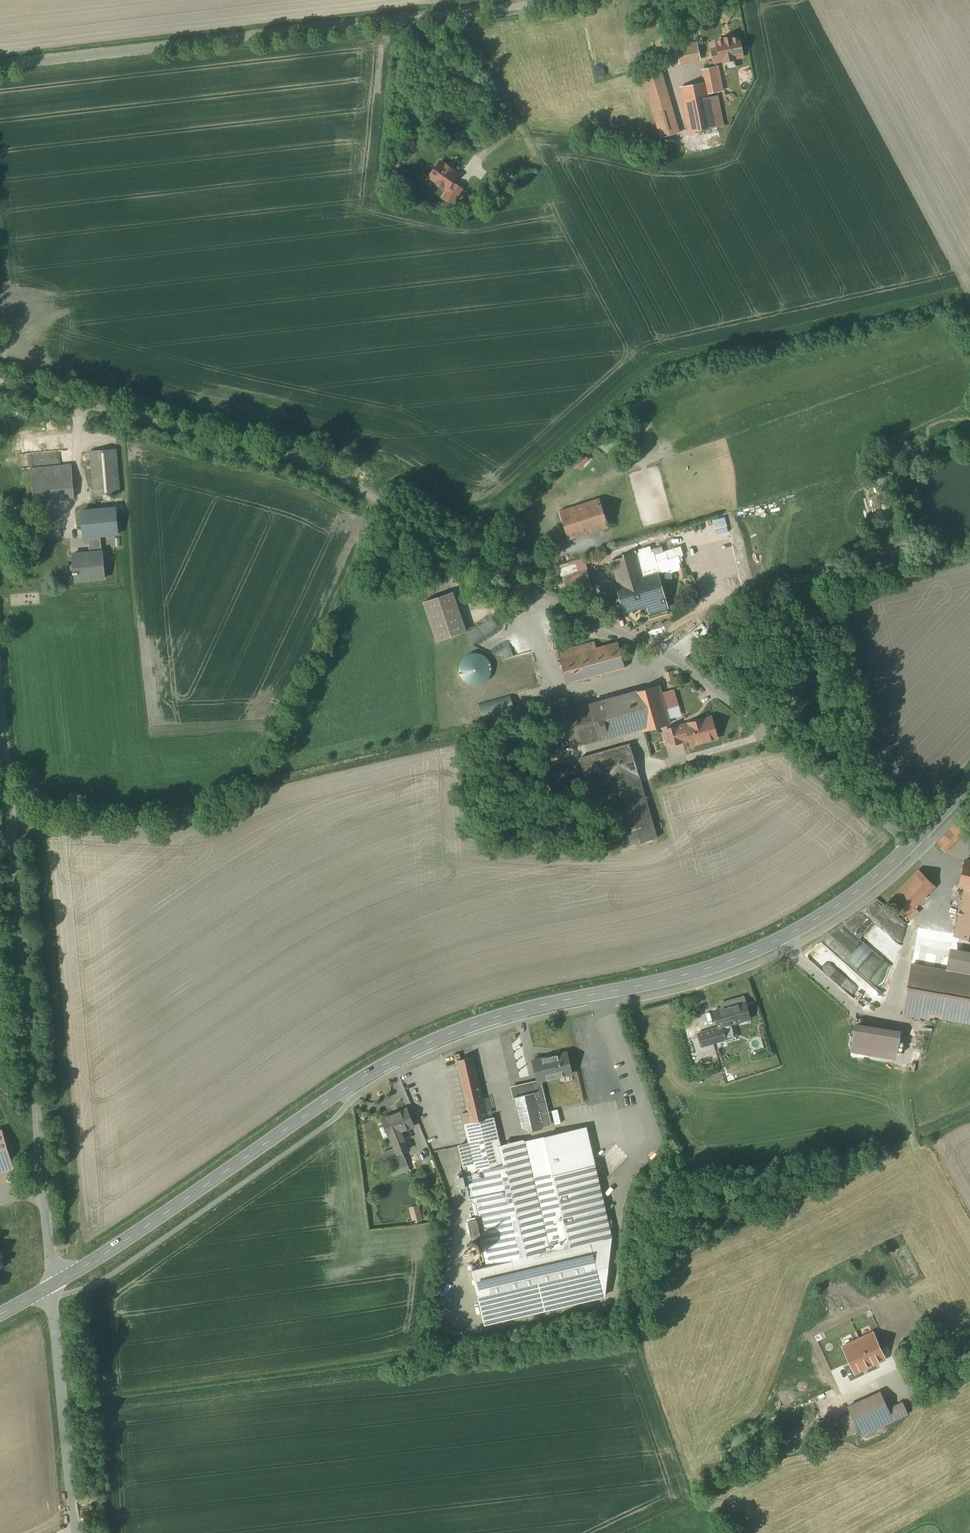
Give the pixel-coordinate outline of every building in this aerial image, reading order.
[(715,39),(716,44),(710,45),(713,59),(744,54),(741,35),(715,39)] [(697,43),(678,48),(681,65),(701,61),(697,43)] [(662,65),(642,70),(662,138),(682,132),(662,65)] [(706,83),(708,93),(733,90),(729,67),(710,70),(712,82),(706,83)] [(708,93),(706,83),(681,88),(690,132),(723,127),(717,96),(709,98),(708,93)] [(464,179),(440,162),(425,183),(449,200),(464,179)] [(119,450),(90,452),(94,496),(123,493),(119,450)] [(71,465),(31,470),(35,503),(75,499),(71,465)] [(595,489),(558,500),(571,539),(607,527),(595,489)] [(84,537),(88,537),(100,536),(113,535),(118,534),(116,508),(82,511),(84,537)] [(90,553),(102,551),(100,536),(88,537),(90,553)] [(90,553),(72,554),(74,572),(72,572),(72,574),(74,574),(75,581),(105,578),(103,551),(102,551),(90,553)] [(640,577),(654,573),(653,569),(642,572),(636,553),(612,561),(619,584),(617,584),(622,601),(645,594),(640,577)] [(645,594),(622,601),(625,611),(647,605),(649,613),(667,607),(657,572),(654,573),(640,577),(645,594)] [(588,579),(566,586),(569,594),(591,588),(588,579)] [(452,593),(424,602),(437,641),(465,631),(452,593)] [(596,640),(559,651),(569,686),(625,670),(618,645),(599,651),(596,640)] [(659,686),(589,704),(599,740),(641,728),(642,731),(670,723),(666,711),(663,699),(659,686)] [(510,695),(479,704),(485,725),(516,716),(510,695)] [(569,696),(549,702),(560,741),(579,736),(569,696)] [(673,696),(663,699),(666,711),(676,709),(673,696)] [(678,727),(682,741),(689,739),(691,745),(717,738),(716,736),(717,735),(715,728),(714,728),(711,718),(704,720),(703,719),(702,719),(690,723),(689,723),(689,724),(678,727)] [(682,741),(678,727),(665,730),(669,745),(682,742),(682,741)] [(630,745),(580,759),(588,790),(601,787),(605,800),(610,799),(611,802),(624,847),(656,838),(630,745)] [(568,793),(573,790),(576,786),(578,781),(579,775),(577,770),(574,766),(570,763),(565,761),(560,761),(555,763),(551,765),(547,770),(546,777),(547,783),(550,788),(555,792),(561,794),(568,793)] [(966,860),(959,887),(964,888),(953,937),(969,940),(969,861),(966,860)] [(935,887),(919,870),(891,897),(908,914),(935,887)] [(917,935),(903,1013),(927,1018),(928,1016),(940,1018),(969,1023),(969,975),(946,971),(951,947),(947,940),(917,935)] [(722,1027),(723,1031),(732,1028),(731,1024),(750,1019),(745,1002),(714,1011),(718,1028),(722,1027)] [(855,1024),(851,1051),(895,1059),(900,1031),(855,1024)] [(722,1027),(718,1028),(697,1034),(701,1047),(717,1042),(718,1047),(727,1045),(723,1031),(722,1027)] [(487,1266),(569,1247),(553,1175),(534,1179),(525,1140),(501,1146),(494,1117),(488,1118),(473,1056),(461,1059),(460,1053),(454,1055),(455,1061),(456,1061),(468,1112),(462,1114),(465,1127),(469,1143),(460,1145),(464,1166),(466,1165),(468,1174),(457,1176),(462,1196),(470,1194),(476,1219),(468,1221),(472,1239),(481,1238),(487,1266)] [(567,1053),(535,1061),(540,1081),(572,1073),(567,1053)] [(532,1085),(532,1083),(531,1083),(512,1087),(514,1098),(516,1097),(523,1129),(528,1131),(542,1128),(542,1127),(550,1125),(544,1100),(536,1102),(532,1085)] [(536,1102),(544,1100),(545,1100),(541,1083),(532,1085),(536,1102)] [(390,1135),(401,1131),(414,1126),(406,1108),(406,1109),(393,1114),(382,1118),(389,1136),(390,1135)] [(587,1126),(525,1140),(534,1179),(553,1175),(596,1164),(587,1126)] [(2,1130),(0,1130),(0,1172),(14,1168),(2,1130)] [(401,1131),(390,1135),(395,1147),(384,1151),(392,1172),(408,1166),(403,1152),(409,1149),(401,1131)] [(596,1164),(553,1175),(569,1247),(591,1242),(612,1237),(596,1164)] [(591,1242),(604,1297),(612,1237),(591,1242)] [(476,1244),(474,1243),(472,1242),(469,1243),(467,1244),(465,1246),(463,1248),(463,1250),(463,1252),(465,1255),(468,1257),(470,1258),(474,1257),(476,1256),(478,1254),(479,1251),(479,1249),(478,1246),(476,1244)] [(487,1266),(472,1269),(486,1325),(604,1297),(591,1242),(569,1247),(487,1266)] [(867,1322),(862,1312),(861,1313),(837,1324),(836,1324),(837,1325),(847,1346),(872,1334),(867,1322)] [(847,1346),(825,1356),(836,1381),(884,1359),(873,1334),(872,1334),(847,1346)] [(851,1415),(844,1419),(850,1433),(852,1437),(860,1433),(861,1436),(908,1414),(903,1402),(888,1409),(880,1392),(848,1407),(851,1415)]
